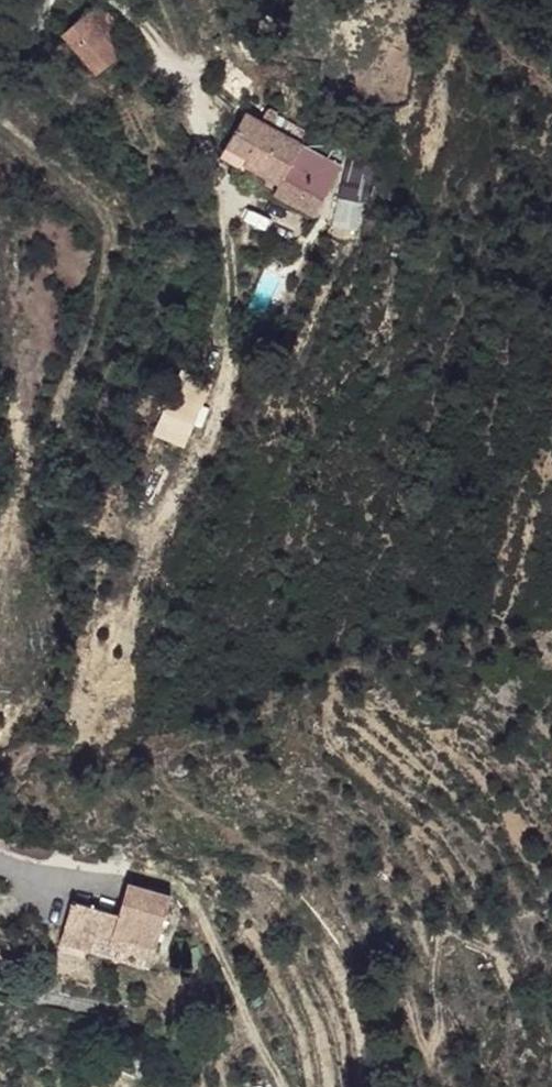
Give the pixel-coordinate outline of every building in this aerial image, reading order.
[(57,31),(89,71),(113,51),(99,33),(113,23),(94,0),(92,0),(57,31)] [(241,129),(211,152),(226,169),(218,176),(257,226),(294,197),(286,186),(252,142),(241,129)] [(265,133),(252,142),(286,186),(296,173),(265,133)] [(91,912),(86,918),(147,959),(166,962),(180,901),(134,888),(127,920),(91,912)] [(81,909),(80,914),(86,918),(91,912),(81,909)] [(86,918),(79,921),(75,939),(106,949),(147,959),(86,918)] [(103,961),(106,949),(75,939),(72,952),(103,961)]
